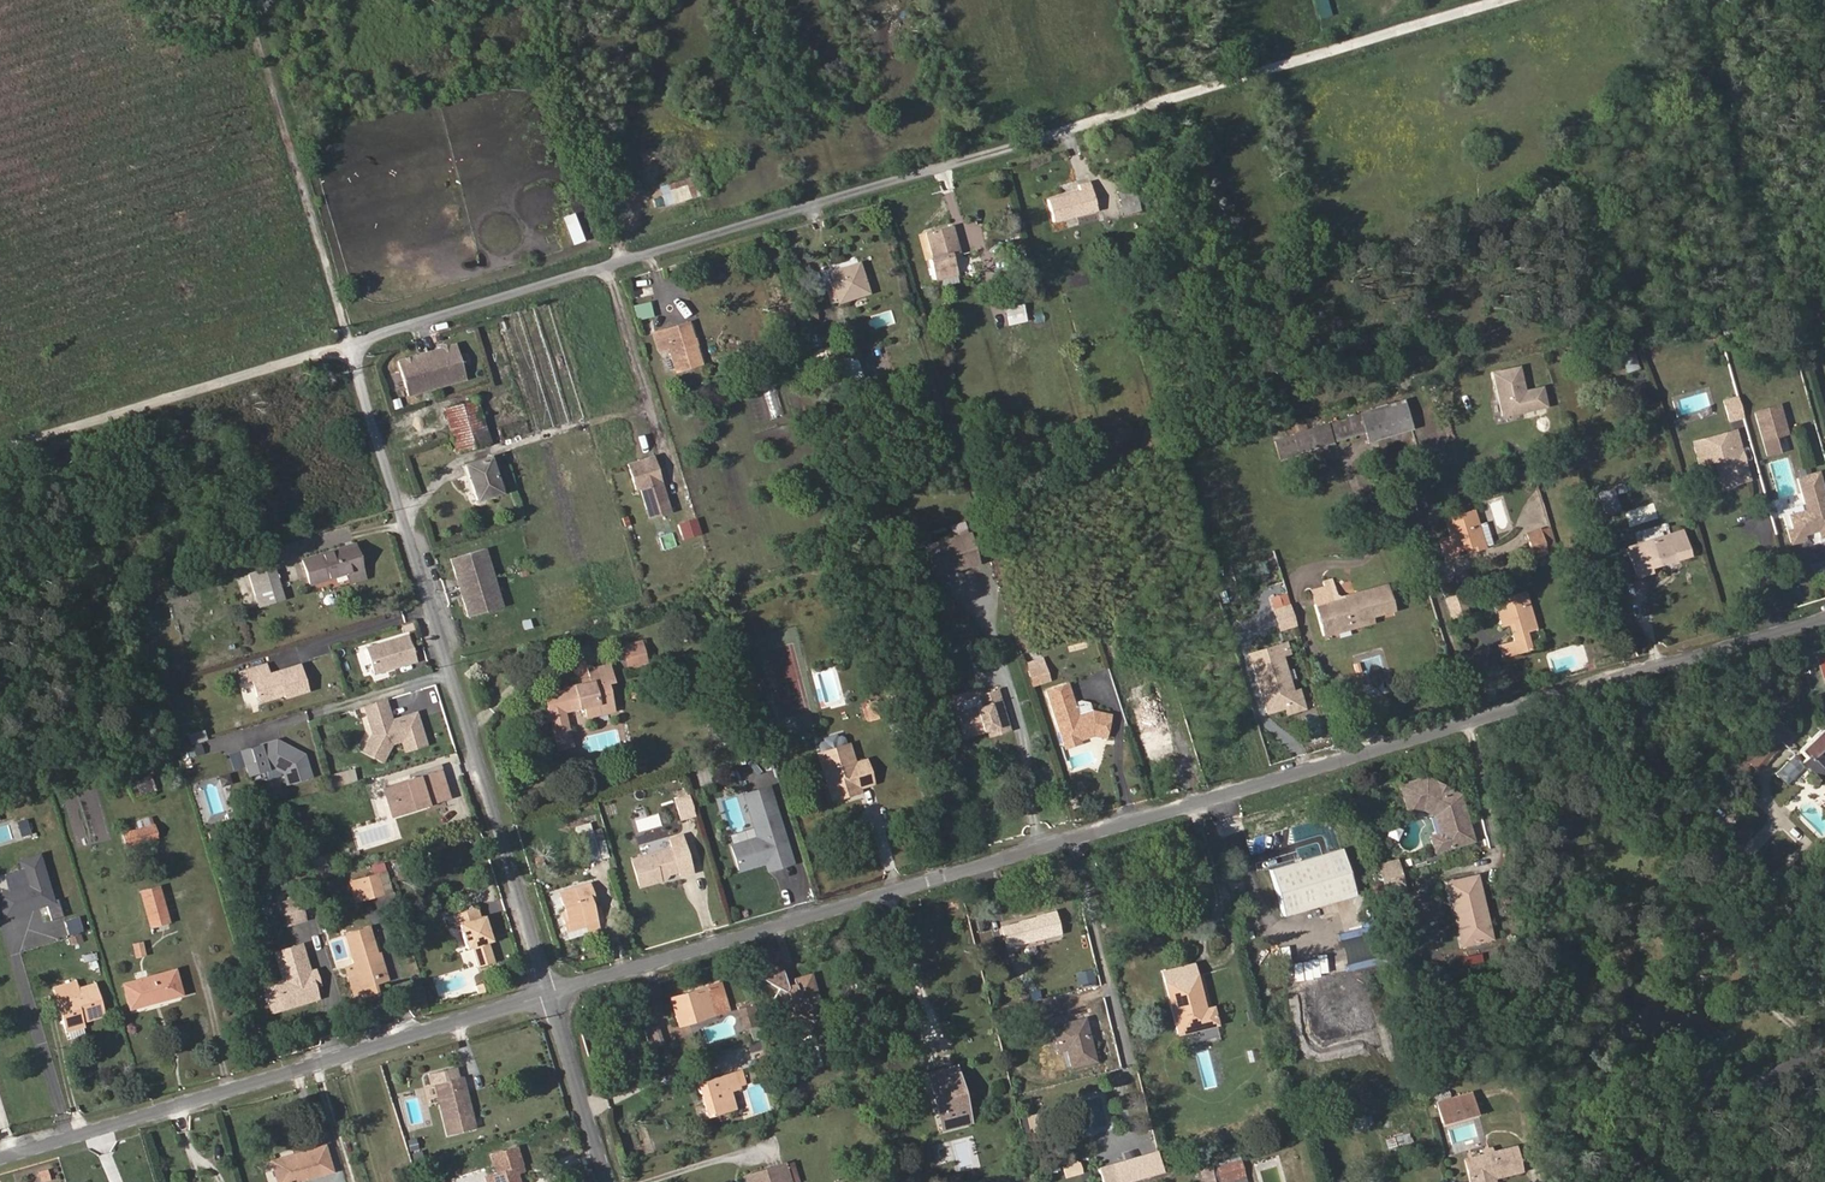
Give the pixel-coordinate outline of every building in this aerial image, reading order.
[(1320,19),(1332,15),(1328,0),(1314,0),(1320,19)] [(664,206),(704,194),(698,174),(658,187),(664,206)] [(1047,200),(1053,223),(1097,211),(1089,182),(1079,185),(1081,191),(1047,200)] [(1118,192),(1122,209),(1139,204),(1134,188),(1118,192)] [(1139,204),(1122,209),(1124,214),(1140,209),(1139,204)] [(573,244),(584,239),(573,211),(562,216),(573,244)] [(936,280),(955,274),(950,254),(958,251),(952,228),(926,235),(933,260),(931,261),(936,280)] [(858,264),(829,274),(838,303),(868,294),(858,264)] [(1009,333),(1022,329),(1018,313),(1023,312),(1020,297),(1002,301),(1009,333)] [(648,302),(639,305),(643,318),(652,316),(648,302)] [(818,311),(806,311),(806,322),(818,322),(818,311)] [(994,316),(999,336),(1006,334),(1001,314),(994,316)] [(667,329),(691,323),(690,318),(665,325),(667,329)] [(702,357),(691,323),(667,329),(665,325),(655,328),(660,344),(668,341),(676,365),(702,357)] [(839,343),(839,345),(843,355),(854,352),(849,340),(839,343)] [(456,344),(398,362),(408,395),(466,378),(456,344)] [(843,355),(839,345),(825,349),(828,360),(843,355)] [(1640,368),(1634,353),(1621,358),(1627,373),(1640,368)] [(858,356),(839,357),(841,380),(860,378),(858,356)] [(1521,365),(1492,371),(1501,417),(1548,407),(1544,385),(1525,388),(1521,365)] [(752,389),(761,419),(771,416),(762,386),(752,389)] [(444,409),(458,451),(487,441),(485,433),(487,432),(477,399),(444,409)] [(1735,421),(1729,401),(1714,406),(1720,425),(1735,421)] [(1367,441),(1408,429),(1401,402),(1358,414),(1364,433),(1367,441)] [(1771,411),(1750,417),(1759,447),(1780,441),(1771,411)] [(1325,424),(1331,442),(1364,433),(1358,414),(1325,424)] [(1278,457),(1331,442),(1325,424),(1289,434),(1290,435),(1273,440),(1278,457)] [(1741,482),(1727,434),(1685,447),(1692,468),(1708,463),(1712,466),(1714,472),(1713,473),(1717,485),(1723,487),(1741,482)] [(670,502),(656,456),(631,463),(639,488),(643,487),(650,508),(670,502)] [(465,465),(476,499),(500,491),(489,457),(465,465)] [(1712,491),(1723,487),(1717,485),(1713,473),(1707,475),(1712,491)] [(1792,484),(1801,517),(1784,522),(1788,535),(1788,537),(1793,541),(1796,540),(1807,537),(1805,530),(1809,529),(1812,531),(1816,542),(1824,539),(1824,523),(1812,479),(1792,484)] [(673,511),(670,502),(650,508),(652,517),(673,511)] [(1454,518),(1464,550),(1470,548),(1472,552),(1484,548),(1478,528),(1473,513),(1454,518)] [(1456,552),(1464,550),(1454,518),(1446,521),(1451,536),(1440,540),(1446,560),(1458,557),(1456,552)] [(952,534),(967,530),(965,521),(950,525),(952,534)] [(1492,546),(1486,526),(1478,528),(1484,548),(1492,546)] [(1562,550),(1554,526),(1543,529),(1551,553),(1562,550)] [(1551,553),(1543,529),(1531,533),(1539,557),(1551,553)] [(1686,529),(1655,539),(1662,563),(1694,554),(1686,529)] [(967,532),(924,544),(933,573),(976,560),(967,532)] [(1788,537),(1788,535),(1782,537),(1786,550),(1798,546),(1796,540),(1793,541),(1788,537)] [(1662,563),(1655,539),(1631,546),(1640,577),(1658,571),(1656,565),(1662,563)] [(360,568),(353,545),(303,560),(310,583),(346,573),(360,568)] [(481,549),(448,559),(466,617),(499,607),(481,549)] [(259,581),(259,582),(277,577),(274,565),(256,570),(259,581)] [(360,568),(346,573),(349,583),(363,578),(360,568)] [(259,581),(256,570),(249,572),(252,583),(259,581)] [(277,577),(259,582),(262,592),(265,602),(283,597),(277,577)] [(1314,598),(1335,592),(1331,580),(1324,582),(1325,587),(1312,591),(1314,598)] [(262,592),(259,582),(259,581),(252,583),(255,594),(262,592)] [(960,603),(968,600),(959,583),(952,587),(960,603)] [(1385,585),(1336,598),(1330,600),(1339,632),(1350,629),(1347,621),(1370,615),(1392,609),(1385,585)] [(265,602),(262,592),(255,594),(258,604),(265,602)] [(1336,598),(1335,592),(1314,598),(1316,604),(1330,600),(1336,598)] [(1524,634),(1538,630),(1526,592),(1493,601),(1502,628),(1510,625),(1513,624),(1516,633),(1518,640),(1500,646),(1504,658),(1529,650),(1524,634)] [(1468,612),(1463,595),(1449,599),(1454,617),(1468,612)] [(1330,600),(1316,604),(1325,636),(1339,632),(1330,600)] [(1290,604),(1274,609),(1280,627),(1296,622),(1290,604)] [(1347,621),(1350,629),(1372,623),(1370,615),(1347,621)] [(975,626),(964,629),(970,645),(980,642),(975,626)] [(412,635),(371,647),(379,673),(420,660),(412,635)] [(638,640),(622,644),(625,657),(642,653),(638,640)] [(1282,642),(1250,652),(1268,710),(1285,705),(1289,704),(1292,699),(1289,691),(1286,681),(1289,680),(1281,653),(1285,652),(1282,642)] [(642,653),(625,657),(628,668),(644,664),(642,653)] [(1046,669),(1043,660),(1026,665),(1029,675),(1046,669)] [(590,681),(581,683),(563,688),(564,690),(553,693),(554,699),(545,701),(557,749),(565,747),(563,739),(568,732),(563,711),(584,707),(586,716),(612,710),(606,682),(612,681),(607,664),(587,669),(589,678),(590,681)] [(266,667),(239,675),(244,688),(254,685),(258,699),(267,703),(285,698),(285,700),(307,693),(300,667),(269,677),(266,667)] [(1046,669),(1029,675),(1033,689),(1050,683),(1046,669)] [(1068,687),(1047,694),(1064,748),(1080,743),(1094,738),(1106,741),(1111,718),(1093,715),(1079,719),(1074,706),(1068,687)] [(1299,688),(1289,691),(1292,699),(1289,704),(1285,705),(1288,712),(1305,706),(1299,688)] [(986,695),(999,735),(1015,730),(1002,690),(986,695)] [(554,699),(553,693),(544,695),(545,701),(554,699)] [(1155,696),(1162,718),(1171,747),(1177,745),(1169,716),(1162,694),(1155,696)] [(1810,696),(1814,719),(1824,717),(1824,714),(1822,694),(1810,696)] [(997,736),(999,735),(986,695),(985,696),(985,697),(988,705),(969,711),(963,713),(970,736),(990,730),(995,729),(997,736)] [(1135,702),(1141,724),(1151,753),(1171,747),(1162,718),(1155,696),(1135,702)] [(988,705),(985,697),(969,702),(967,705),(969,711),(988,705)] [(384,700),(364,706),(373,733),(363,751),(382,761),(391,743),(401,740),(421,734),(415,714),(391,721),(384,700)] [(1093,715),(1091,708),(1081,703),(1074,706),(1079,719),(1093,715)] [(864,720),(876,720),(876,706),(864,706),(864,720)] [(1768,729),(1781,743),(1790,734),(1773,716),(1764,725),(1768,729)] [(1754,768),(1781,743),(1768,729),(1740,755),(1754,768)] [(188,736),(191,746),(207,741),(204,731),(188,736)] [(563,739),(565,747),(571,745),(568,732),(563,739)] [(1820,749),(1824,744),(1824,739),(1818,732),(1801,748),(1796,753),(1802,759),(1797,764),(1801,768),(1808,776),(1805,779),(1806,784),(1814,785),(1817,782),(1824,790),(1824,755),(1820,749)] [(817,745),(819,753),(846,745),(844,737),(841,735),(837,736),(836,733),(822,737),(823,740),(819,742),(817,745)] [(421,734),(401,740),(405,751),(425,745),(421,734)] [(261,752),(283,745),(276,741),(259,746),(261,752)] [(1080,743),(1064,748),(1065,751),(1081,746),(1080,743)] [(203,753),(200,744),(192,746),(195,756),(203,753)] [(831,777),(837,797),(858,791),(857,787),(872,783),(865,759),(854,763),(847,744),(846,745),(819,753),(818,753),(826,779),(831,777)] [(259,746),(241,752),(248,775),(273,767),(283,772),(286,784),(309,777),(303,756),(283,745),(261,752),(259,746)] [(1177,745),(1171,747),(1173,754),(1180,752),(1177,745)] [(1171,747),(1151,753),(1153,760),(1173,754),(1171,747)] [(1784,784),(1801,768),(1797,764),(1791,758),(1774,773),(1784,784)] [(439,767),(417,774),(423,791),(445,784),(439,767)] [(354,768),(330,774),(333,785),(356,779),(354,768)] [(417,774),(390,782),(400,812),(449,797),(445,784),(423,791),(417,774)] [(153,776),(128,780),(131,796),(155,792),(153,776)] [(832,799),(837,797),(831,777),(826,779),(832,799)] [(1425,778),(1399,785),(1405,807),(1423,802),(1439,811),(1449,847),(1472,841),(1459,796),(1425,778)] [(390,782),(382,785),(392,815),(400,812),(390,782)] [(767,787),(743,795),(757,838),(731,846),(739,870),(765,862),(765,859),(771,857),(774,868),(792,863),(767,787)] [(696,813),(690,795),(677,799),(682,817),(696,813)] [(1449,847),(1439,811),(1423,802),(1405,807),(1407,813),(1422,809),(1434,815),(1439,833),(1429,835),(1434,851),(1449,847)] [(239,817),(237,811),(225,814),(227,821),(239,817)] [(639,832),(661,825),(658,813),(635,820),(639,832)] [(138,829),(153,825),(151,817),(136,821),(138,829)] [(695,817),(681,820),(683,830),(697,828),(695,817)] [(156,836),(153,825),(138,829),(123,834),(126,846),(156,838),(156,836)] [(598,862),(588,832),(574,837),(583,866),(598,862)] [(695,870),(684,834),(673,838),(675,847),(682,869),(684,874),(695,870)] [(281,860),(294,856),(288,839),(276,843),(281,860)] [(1268,865),(1282,912),(1317,901),(1351,890),(1337,844),(1303,854),(1268,865)] [(675,847),(635,859),(642,885),(670,877),(669,873),(675,871),(682,869),(675,847)] [(39,857),(21,862),(28,886),(0,895),(0,898),(5,916),(46,904),(51,921),(64,918),(58,900),(52,901),(39,857)] [(774,868),(771,857),(765,859),(765,862),(768,870),(774,868)] [(1400,875),(1396,860),(1378,865),(1383,880),(1400,875)] [(383,892),(378,875),(359,880),(364,897),(383,892)] [(1404,889),(1400,875),(1383,880),(1387,894),(1404,889)] [(1449,882),(1452,898),(1458,897),(1469,944),(1493,939),(1479,875),(1449,882)] [(317,882),(309,885),(316,902),(324,899),(317,882)] [(588,896),(593,895),(590,884),(559,894),(565,914),(568,920),(564,921),(568,932),(585,927),(597,923),(591,904),(588,896)] [(166,921),(155,887),(139,892),(148,926),(166,921)] [(1458,897),(1452,898),(1463,946),(1469,944),(1458,897)] [(303,919),(297,898),(280,904),(286,924),(303,919)] [(491,940),(484,913),(480,914),(478,905),(454,911),(457,922),(460,921),(468,946),(472,945),(477,964),(494,959),(489,940),(491,940)] [(600,931),(597,923),(585,927),(587,934),(600,931)] [(381,973),(376,954),(369,927),(347,933),(356,962),(347,965),(352,982),(356,997),(375,991),(373,984),(371,976),(381,973)] [(142,940),(131,943),(135,958),(146,955),(142,940)] [(300,947),(275,954),(283,982),(275,984),(280,1002),(297,996),(306,1002),(316,999),(300,947)] [(95,952),(85,955),(89,970),(99,967),(95,952)] [(381,953),(376,954),(381,973),(371,976),(373,984),(388,979),(381,953)] [(793,977),(796,989),(789,991),(785,989),(787,985),(783,969),(767,963),(761,978),(778,986),(775,996),(779,1011),(793,1020),(808,1016),(815,1003),(819,1002),(811,973),(793,977)] [(1192,965),(1162,973),(1178,1034),(1216,1025),(1212,1008),(1205,1010),(1192,965)] [(180,993),(174,971),(123,986),(130,1009),(180,993)] [(711,1008),(713,1012),(726,1008),(718,981),(671,995),(678,1022),(688,1019),(687,1015),(711,1008)] [(83,997),(81,993),(80,987),(78,982),(54,989),(58,1004),(66,1002),(83,997)] [(80,987),(81,993),(97,989),(95,983),(80,987)] [(280,1002),(275,984),(263,987),(268,1005),(280,1002)] [(97,989),(81,993),(83,997),(66,1002),(69,1013),(62,1016),(68,1035),(71,1035),(86,1030),(85,1025),(84,1020),(105,1014),(97,989)] [(306,1002),(297,996),(280,1002),(282,1010),(306,1002)] [(739,1002),(742,1010),(755,1006),(753,998),(739,1002)] [(69,1013),(66,1002),(58,1004),(62,1016),(69,1013)] [(755,1006),(742,1010),(747,1028),(760,1024),(755,1006)] [(688,1019),(713,1012),(711,1008),(687,1015),(688,1019)] [(106,1019),(105,1014),(84,1020),(85,1025),(106,1019)] [(1084,1021),(1074,1023),(1075,1027),(1064,1029),(1063,1026),(1052,1028),(1059,1052),(1067,1050),(1072,1068),(1094,1062),(1084,1021)] [(655,1045),(650,1027),(636,1031),(641,1049),(655,1045)] [(88,1037),(86,1030),(71,1035),(73,1041),(88,1037)] [(1118,1053),(1128,1049),(1124,1038),(1114,1042),(1118,1053)] [(1255,1050),(1246,1051),(1247,1062),(1256,1061),(1255,1050)] [(765,1055),(759,1057),(762,1066),(768,1064),(765,1055)] [(946,1125),(968,1119),(955,1067),(927,1075),(932,1095),(938,1093),(946,1125)] [(458,1079),(460,1078),(457,1068),(429,1075),(432,1085),(435,1084),(458,1079)] [(732,1074),(736,1088),(748,1085),(743,1071),(732,1074)] [(706,1105),(703,1107),(706,1120),(732,1112),(728,1095),(738,1092),(736,1088),(732,1074),(696,1084),(700,1096),(703,1096),(706,1105)] [(471,1114),(465,1090),(461,1091),(458,1079),(435,1084),(444,1120),(447,1132),(474,1126),(471,1114)] [(1370,1091),(1360,1094),(1363,1104),(1373,1100),(1370,1091)] [(970,1124),(968,1119),(946,1125),(938,1093),(932,1095),(942,1131),(970,1124)] [(1443,1123),(1475,1115),(1470,1095),(1438,1103),(1443,1123)] [(1038,1113),(1026,1115),(1028,1130),(1041,1128),(1038,1113)] [(1345,1120),(1347,1130),(1374,1125),(1372,1115),(1345,1120)] [(1387,1141),(1389,1149),(1431,1137),(1428,1128),(1387,1141)] [(406,1140),(409,1151),(419,1148),(416,1137),(406,1140)] [(274,1165),(280,1181),(294,1181),(330,1172),(323,1147),(294,1155),(295,1159),(274,1165)] [(521,1166),(516,1148),(491,1156),(496,1174),(485,1177),(487,1181),(517,1181),(515,1177),(513,1169),(521,1166)] [(1466,1160),(1470,1181),(1477,1181),(1494,1178),(1521,1172),(1515,1148),(1492,1153),(1484,1155),(1466,1160)] [(414,1162),(424,1160),(421,1149),(411,1152),(414,1162)] [(273,1161),(274,1165),(295,1159),(294,1155),(273,1161)] [(1117,1181),(1133,1181),(1154,1176),(1148,1155),(1112,1166),(1117,1181)] [(1212,1169),(1216,1181),(1229,1181),(1247,1177),(1242,1160),(1212,1169)] [(1065,1178),(1083,1172),(1079,1161),(1061,1166),(1065,1178)] [(784,1164),(743,1177),(745,1181),(789,1181),(784,1164)] [(524,1174),(521,1166),(513,1169),(515,1177),(524,1174)] [(48,1179),(46,1171),(39,1173),(41,1181),(48,1179)]
